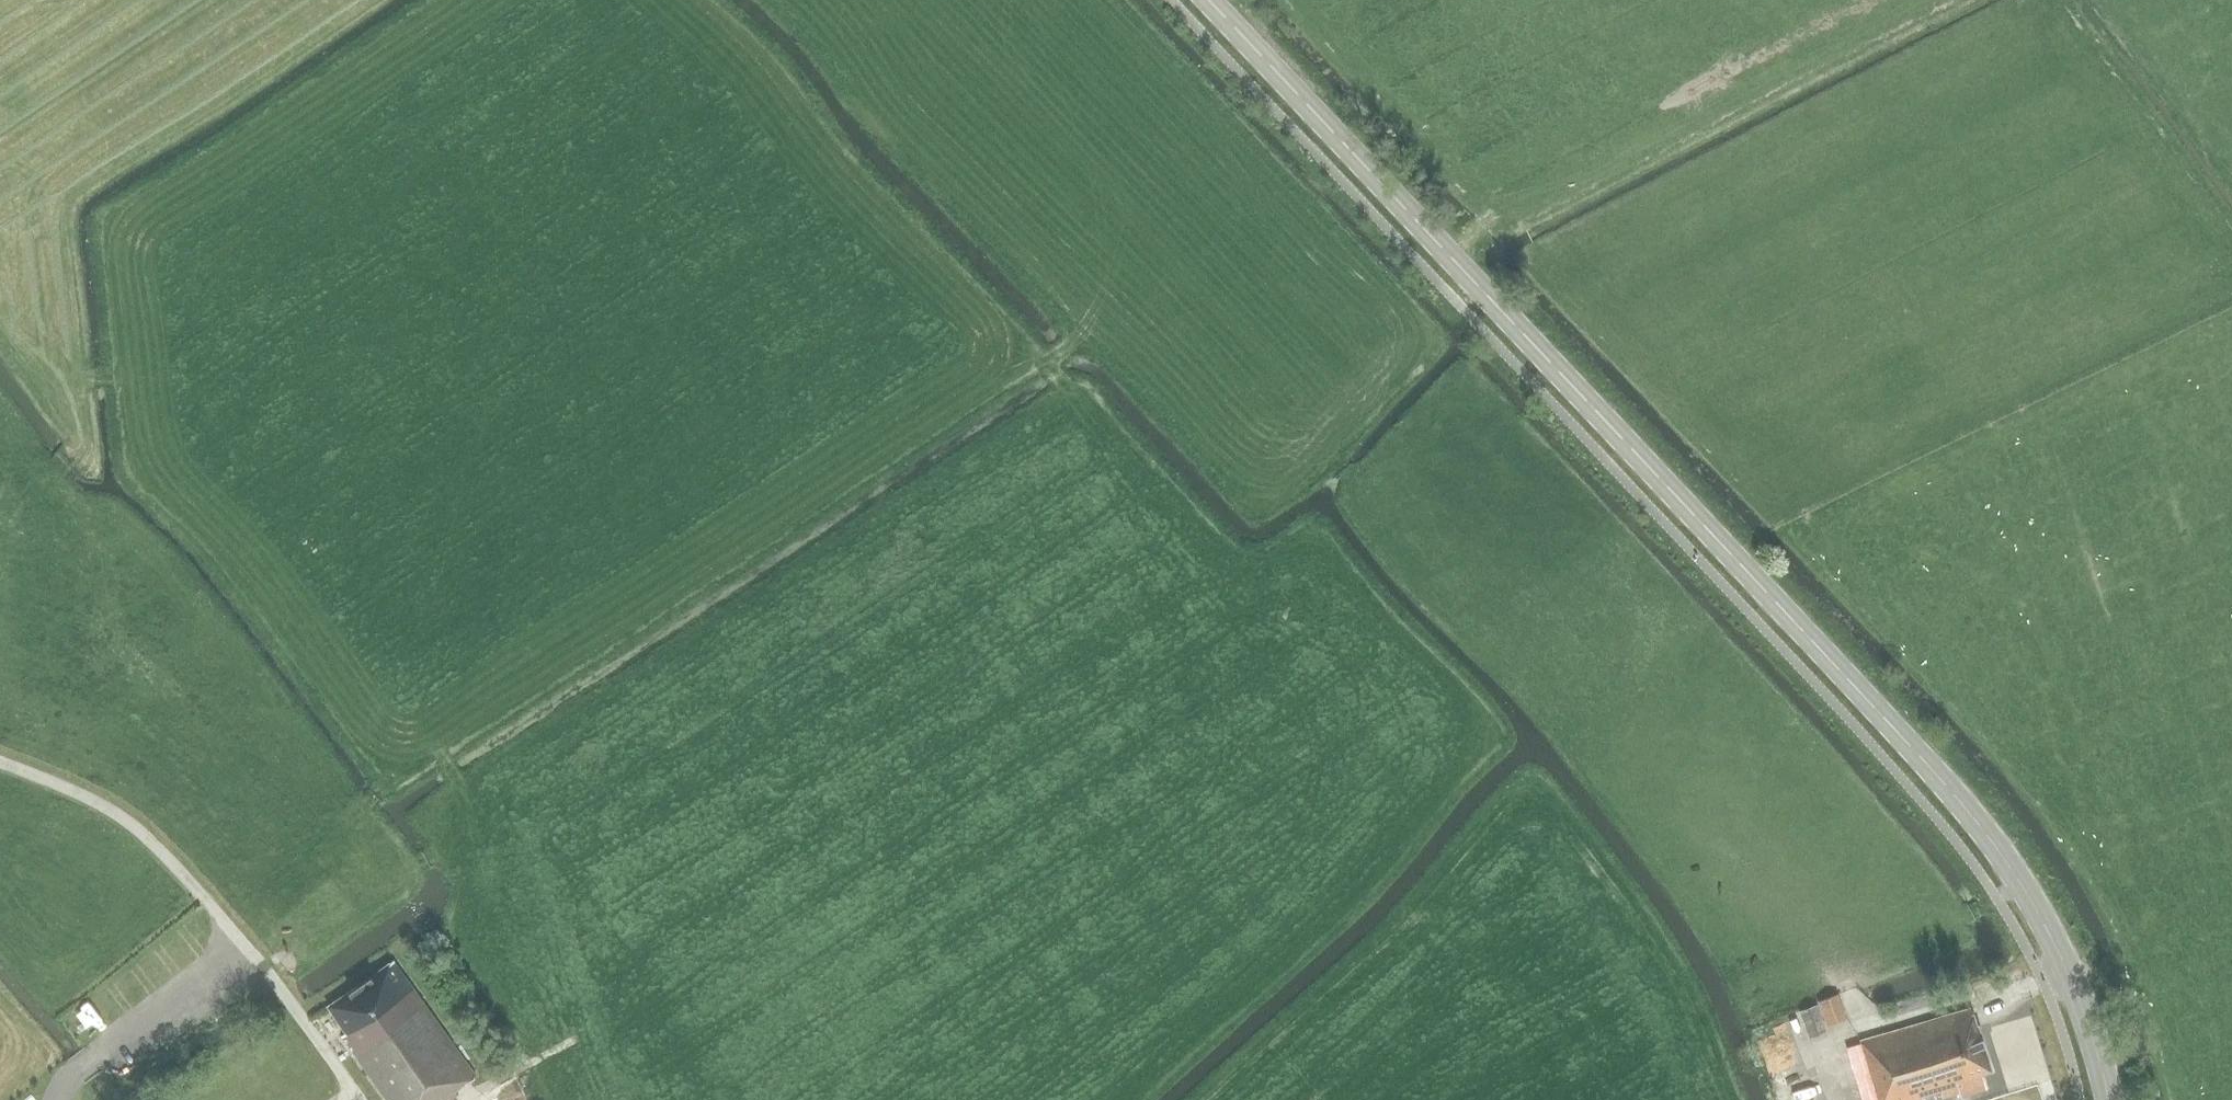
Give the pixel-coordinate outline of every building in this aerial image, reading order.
[(476,1076),(394,961),(329,1006),(347,1032),(342,1036),(387,1099),(449,1099),(458,1093),(456,1090),(476,1076)] [(1827,1026),(1847,1019),(1838,993),(1818,1000),(1827,1026)] [(1809,1038),(1827,1032),(1817,1004),(1799,1010),(1809,1038)] [(1977,1025),(1972,1008),(1860,1041),(1878,1099),(1923,1099),(1922,1098),(1940,1092),(1942,1098),(1960,1092),(1961,1097),(1986,1088),(1981,1074),(1992,1071),(1978,1025),(1977,1025)]
